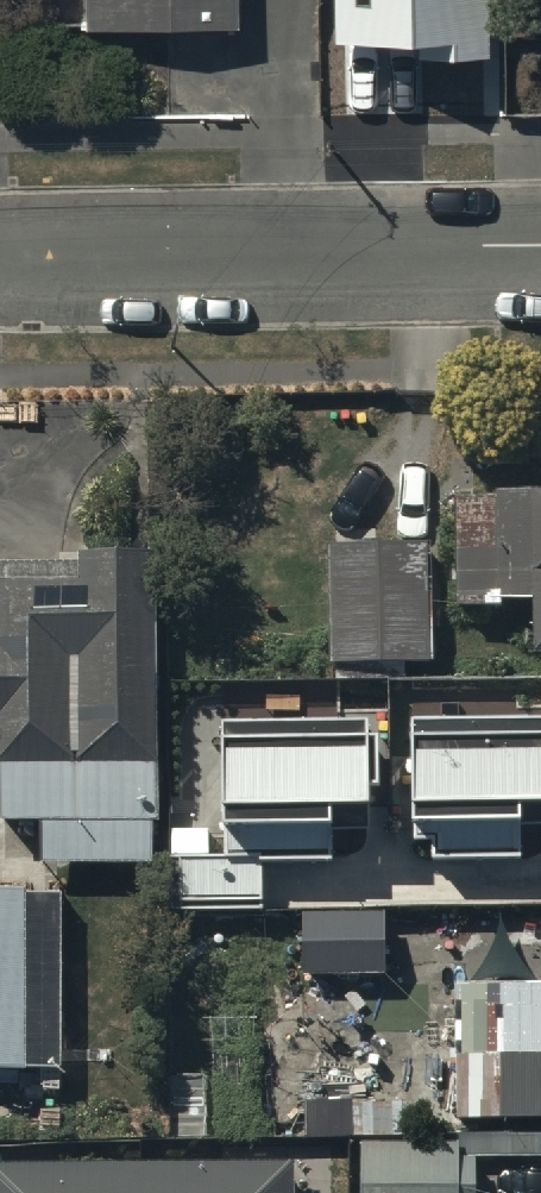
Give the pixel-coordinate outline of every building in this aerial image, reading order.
[(88,36),(234,36),(233,0),(88,0),(88,36)] [(334,43),(422,42),(422,63),(494,62),(493,0),(333,0),(334,43)] [(457,495),(457,619),(529,619),(529,667),(540,667),(540,495),(457,495)] [(425,547),(327,547),(328,671),(426,671),(425,547)] [(150,568),(0,568),(0,833),(43,833),(43,870),(150,870),(150,568)] [(363,744),(217,745),(217,848),(223,848),(223,867),(169,867),(169,923),(259,923),(259,870),(326,869),(326,830),(359,830),(359,810),(376,810),(376,764),(363,764),(363,744)] [(407,745),(408,849),(432,849),(432,870),(516,870),(516,827),(540,827),(540,744),(407,745)] [(57,891),(0,891),(0,1077),(57,1077),(57,891)] [(384,919),(301,919),(301,982),(384,982),(384,919)] [(453,1063),(453,1142),(498,1142),(498,1128),(540,1128),(540,1063),(453,1063)] [(361,1147),(361,1192),(476,1192),(476,1148),(361,1147)] [(0,1169),(0,1192),(292,1192),(292,1171),(0,1169)]
